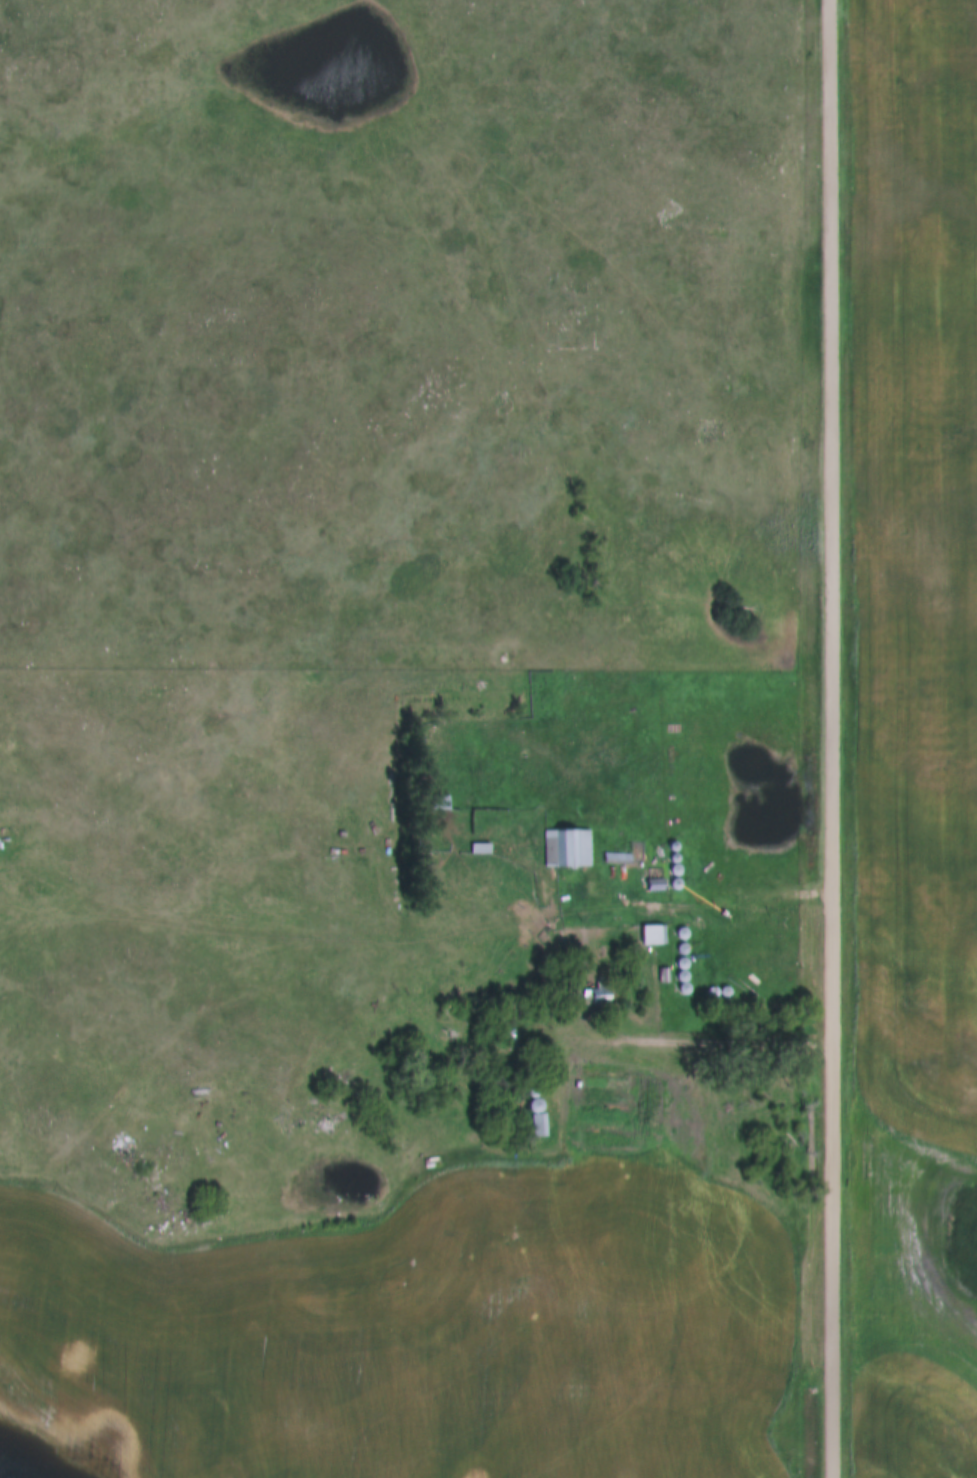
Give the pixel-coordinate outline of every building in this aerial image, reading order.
[(452,799),(429,799),(429,813),(452,813),(452,799)] [(551,820),(594,819),(595,858),(551,859),(551,820)] [(605,865),(631,866),(631,857),(605,856),(605,865)] [(663,882),(647,883),(647,894),(663,894),(663,882)] [(641,948),(666,948),(666,928),(641,928),(641,948)] [(611,1003),(607,986),(583,992),(586,1008),(611,1003)] [(540,1102),(531,1104),(537,1138),(546,1137),(540,1102)]
